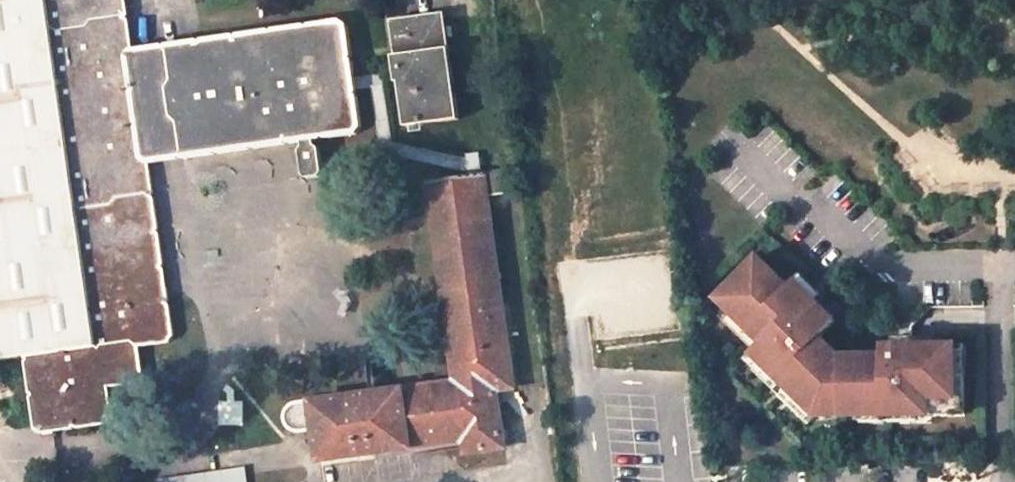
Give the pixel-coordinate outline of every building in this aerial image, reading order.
[(20,356),(31,430),(40,433),(50,432),(105,424),(110,417),(106,388),(136,383),(141,376),(136,347),(166,343),(171,335),(146,164),(301,142),(302,146),(299,151),(302,175),(306,178),(317,176),(320,172),(316,147),(312,145),(312,141),(355,135),(359,127),(344,24),(338,19),(130,49),(123,0),(0,0),(0,359),(20,356)] [(399,82),(405,127),(457,119),(441,12),(389,20),(395,56),(392,56),(395,83),(399,82)] [(512,388),(484,196),(519,190),(516,169),(425,183),(453,380),(293,404),(288,413),(289,425),(298,430),(312,428),(317,462),(462,441),(463,453),(501,448),(493,391),(512,388)] [(924,416),(966,416),(966,378),(959,378),(961,347),(887,348),(887,357),(844,358),(825,338),(841,323),(800,281),(794,286),(765,256),(724,296),(767,341),(756,351),(819,416),(864,417),(864,412),(924,411),(924,416)] [(924,411),(864,412),(864,417),(863,424),(924,424),(924,416),(924,411)] [(158,479),(159,481),(248,481),(246,466),(158,479)]
